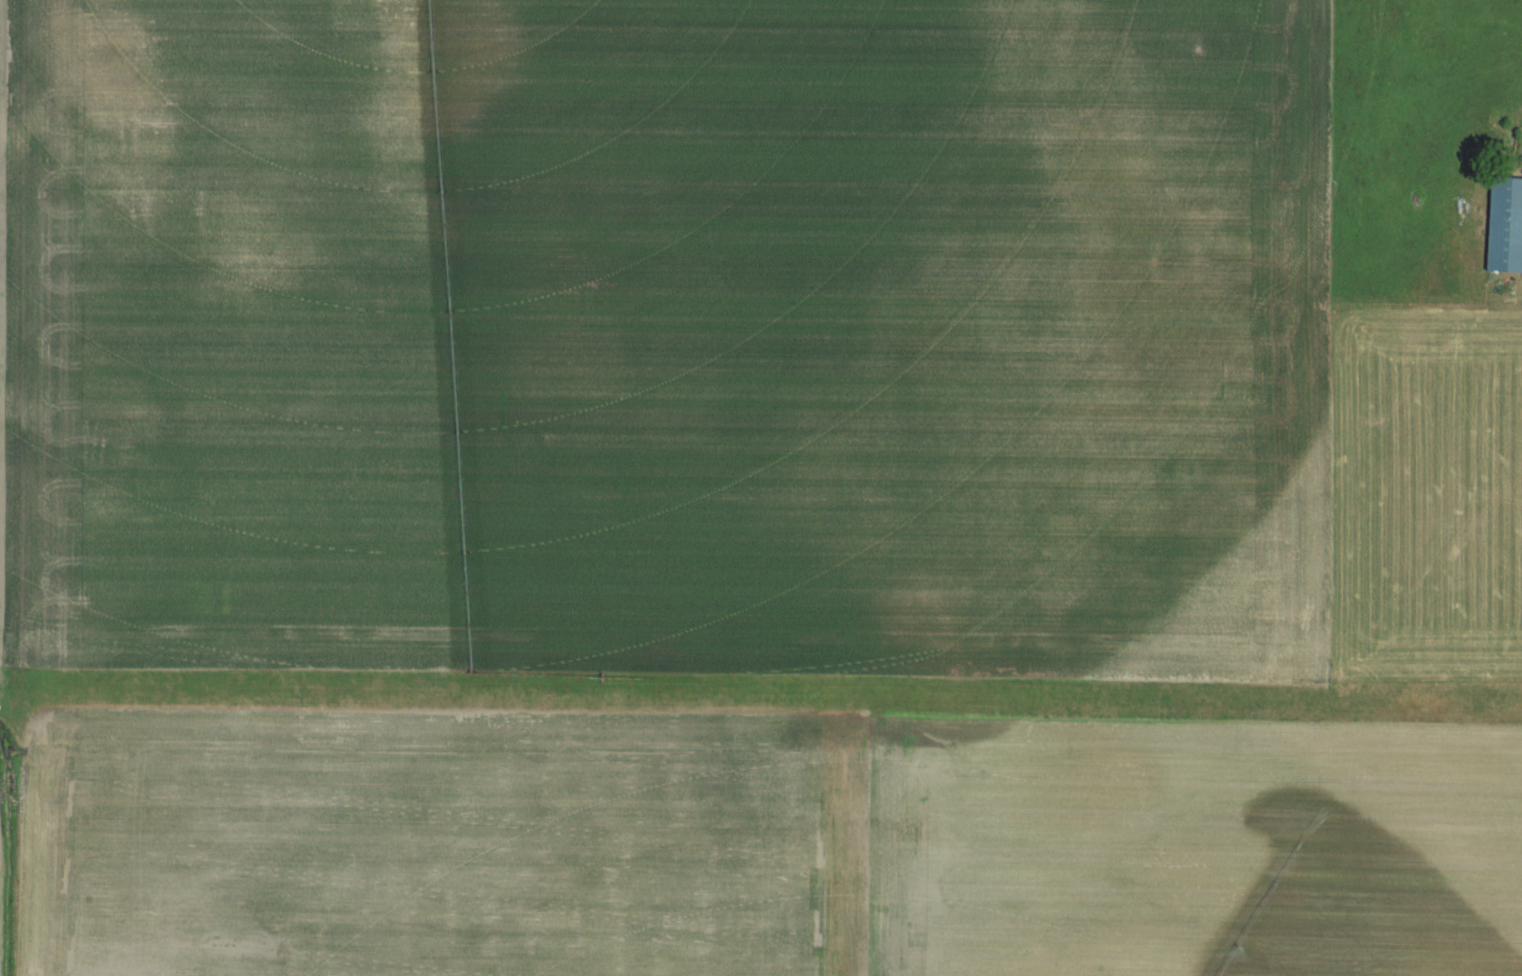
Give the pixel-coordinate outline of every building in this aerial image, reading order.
[(1496,179),(1494,275),(1521,275),(1521,180),(1496,179)]
